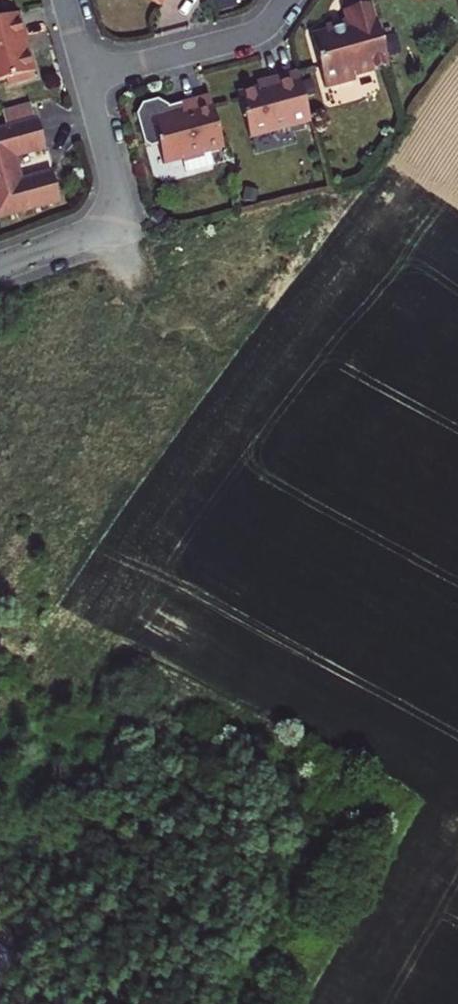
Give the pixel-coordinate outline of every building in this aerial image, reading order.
[(354,75),(388,65),(371,2),(344,9),(348,24),(337,27),(311,35),(325,87),(355,78),(354,75)] [(18,13),(0,18),(0,81),(32,72),(24,41),(26,41),(18,13)] [(250,138),(310,122),(297,73),(279,78),(280,83),(258,89),(238,95),(250,138)] [(263,83),(256,85),(258,89),(280,83),(279,78),(263,83)] [(209,152),(224,148),(210,96),(169,107),(169,105),(163,102),(159,100),(143,104),(137,114),(145,143),(150,147),(158,144),(164,164),(182,159),(186,173),(213,166),(209,152)] [(30,103),(1,111),(6,127),(0,129),(0,218),(60,201),(52,172),(21,180),(15,157),(46,149),(37,119),(35,119),(30,103)]
